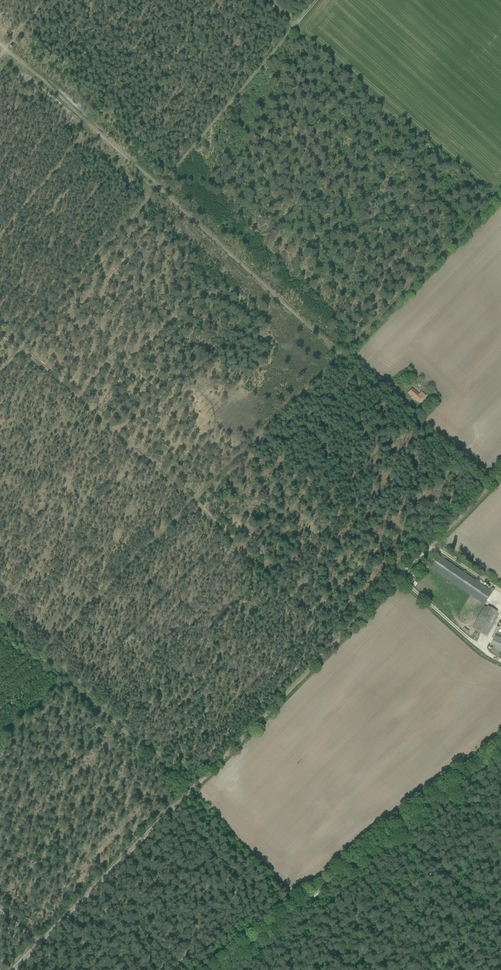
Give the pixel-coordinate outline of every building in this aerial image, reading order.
[(419,395),(412,389),(409,393),(418,402),(419,401),(421,402),(426,396),(422,392),(419,395)] [(490,591),(438,556),(430,568),(484,605),(494,590),(492,588),(490,591)] [(484,607),(472,628),(487,636),(497,617),(497,611),(487,606),(487,608),(484,607)] [(495,635),(489,647),(500,653),(500,638),(495,635)]
